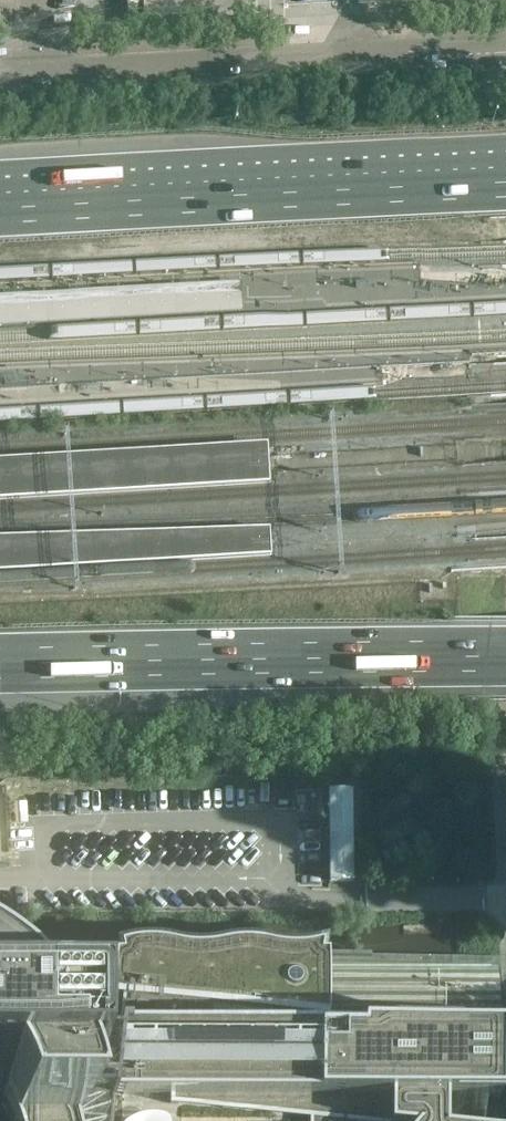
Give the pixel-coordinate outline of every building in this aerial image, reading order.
[(356,10),(505,2),(505,0),(355,0),(356,10)] [(331,881),(356,880),(355,786),(330,787),(331,881)] [(500,1101),(505,1101),(505,1033),(338,1032),(338,991),(338,964),(373,964),(373,958),(125,958),(117,1031),(50,1031),(46,1032),(36,1021),(24,1012),(9,1002),(0,997),(0,1099),(7,1099),(14,1113),(17,1120),(499,1120),(500,1101)]
